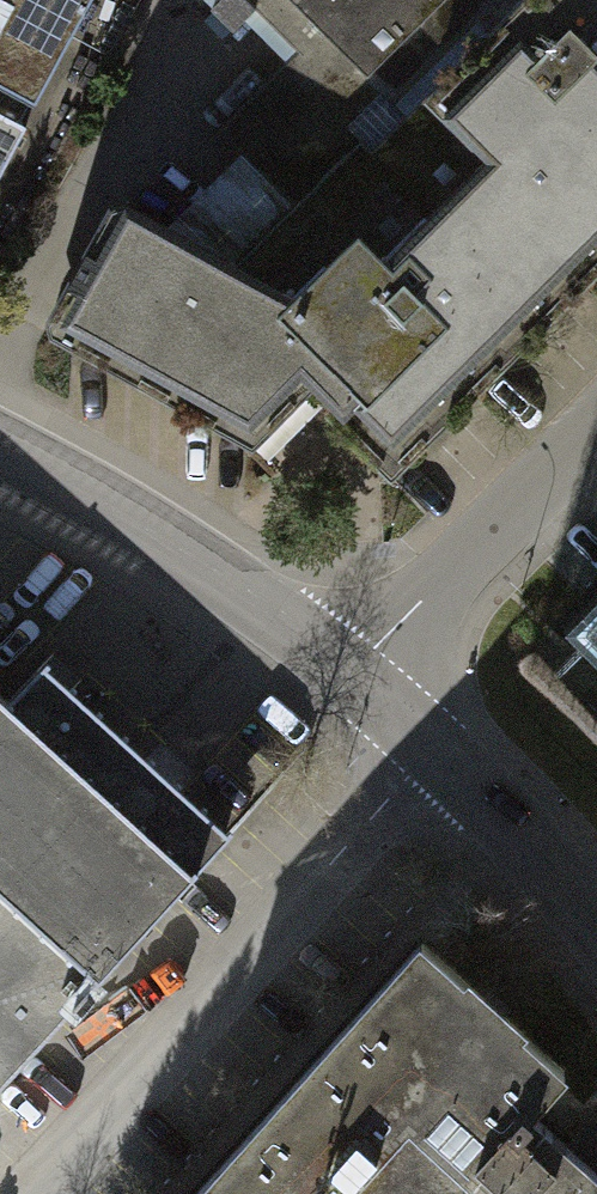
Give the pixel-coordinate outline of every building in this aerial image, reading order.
[(33,122),(13,111),(72,0),(0,0),(0,184),(33,122)] [(401,115),(254,275),(146,218),(73,339),(282,462),(338,405),(424,489),(596,311),(596,0),(283,0),(401,115)] [(596,732),(596,579),(520,654),(596,732)] [(263,836),(92,678),(48,726),(0,682),(0,1120),(263,836)] [(590,1188),(596,1180),(596,1174),(534,1117),(572,1075),(419,938),(186,1193),(596,1193),(590,1188)]
